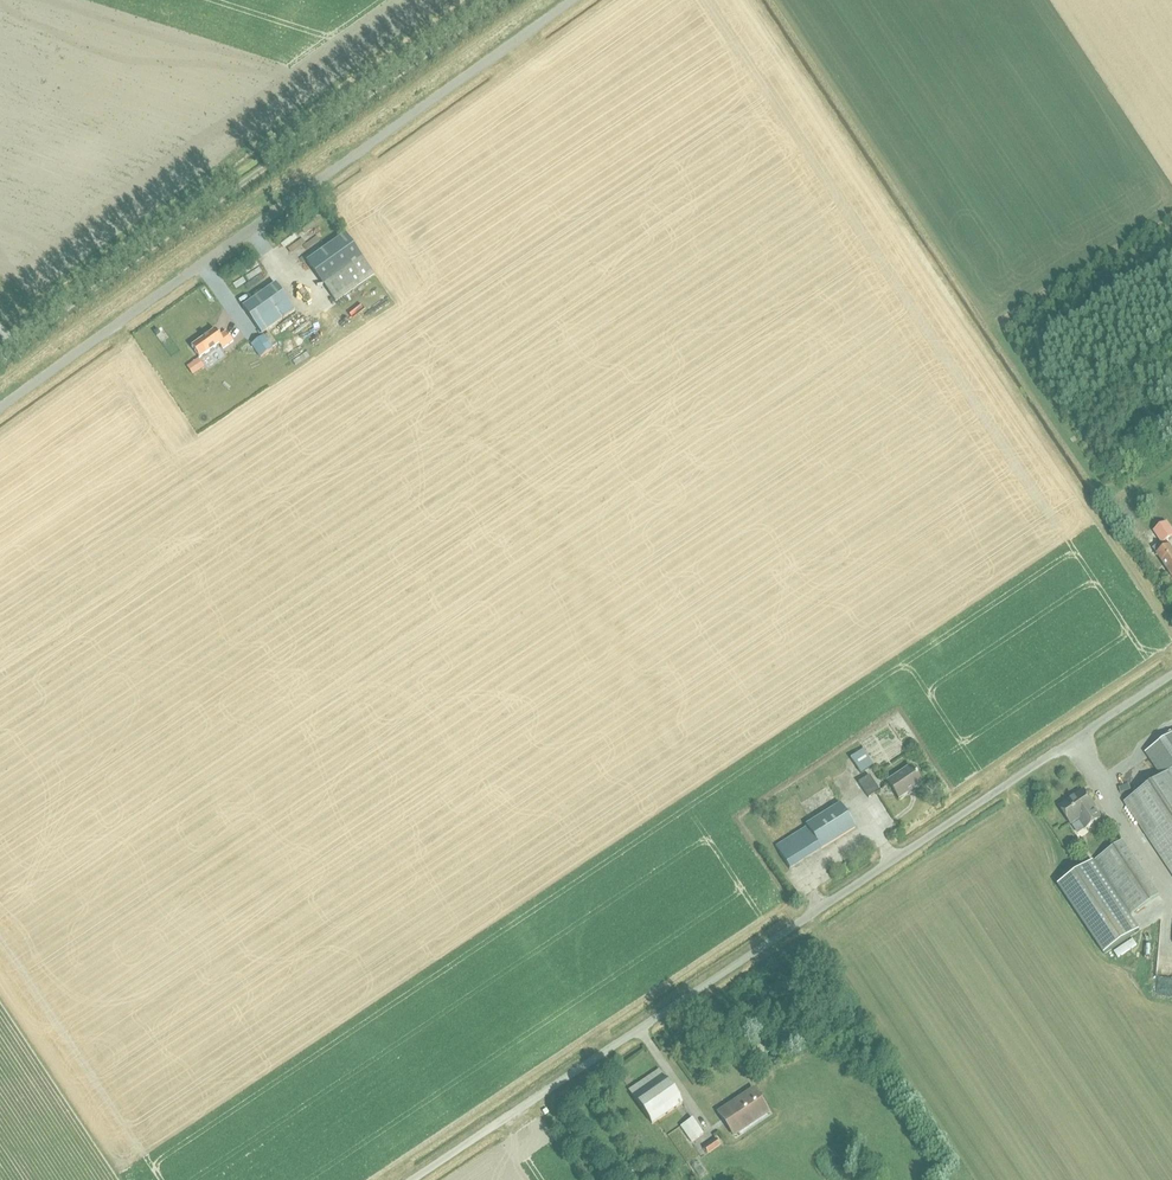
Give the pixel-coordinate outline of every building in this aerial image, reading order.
[(307,262),(323,285),(335,302),(374,275),(346,235),(307,262)] [(298,265),(308,257),(304,253),(295,261),(298,265)] [(358,289),(362,296),(379,286),(375,279),(358,289)] [(299,417),(352,378),(282,281),(243,309),(271,348),(256,359),(299,417)] [(192,347),(200,358),(219,344),(223,349),(233,342),(226,332),(220,337),(215,330),(192,347)] [(194,362),(187,367),(193,376),(200,371),(194,362)] [(1168,570),(1171,577),(1171,549),(1167,541),(1171,537),(1171,531),(1166,523),(1154,531),(1162,543),(1153,549),(1168,570)] [(1171,873),(1171,733),(1170,733),(1159,740),(1158,745),(1145,754),(1162,778),(1125,803),(1171,873)] [(850,758),(861,774),(874,765),(863,749),(850,758)] [(888,782),(900,799),(922,784),(910,767),(888,782)] [(858,783),(869,799),(880,791),(870,775),(858,783)] [(1060,808),(1070,823),(1079,817),(1086,829),(1101,819),(1094,809),(1095,808),(1084,791),(1060,808)] [(855,828),(843,808),(840,803),(805,825),(820,850),(855,828)] [(1095,861),(1131,915),(1159,896),(1123,842),(1095,861)] [(1058,886),(1104,955),(1140,931),(1093,862),(1058,886)] [(1135,936),(1115,949),(1120,957),(1140,943),(1135,936)] [(1159,994),(1171,994),(1171,977),(1159,977),(1159,994)] [(633,1097),(651,1124),(652,1123),(681,1103),(663,1076),(633,1097)] [(769,1112),(753,1089),(726,1108),(741,1130),(742,1130),(740,1127),(766,1109),(768,1112),(769,1112)] [(692,1119),(680,1127),(691,1143),(703,1135),(692,1119)] [(714,1135),(721,1145),(726,1141),(719,1132),(714,1135)] [(704,1147),(707,1154),(721,1145),(716,1139),(704,1147)] [(692,1163),(700,1175),(708,1170),(700,1158),(692,1163)]
